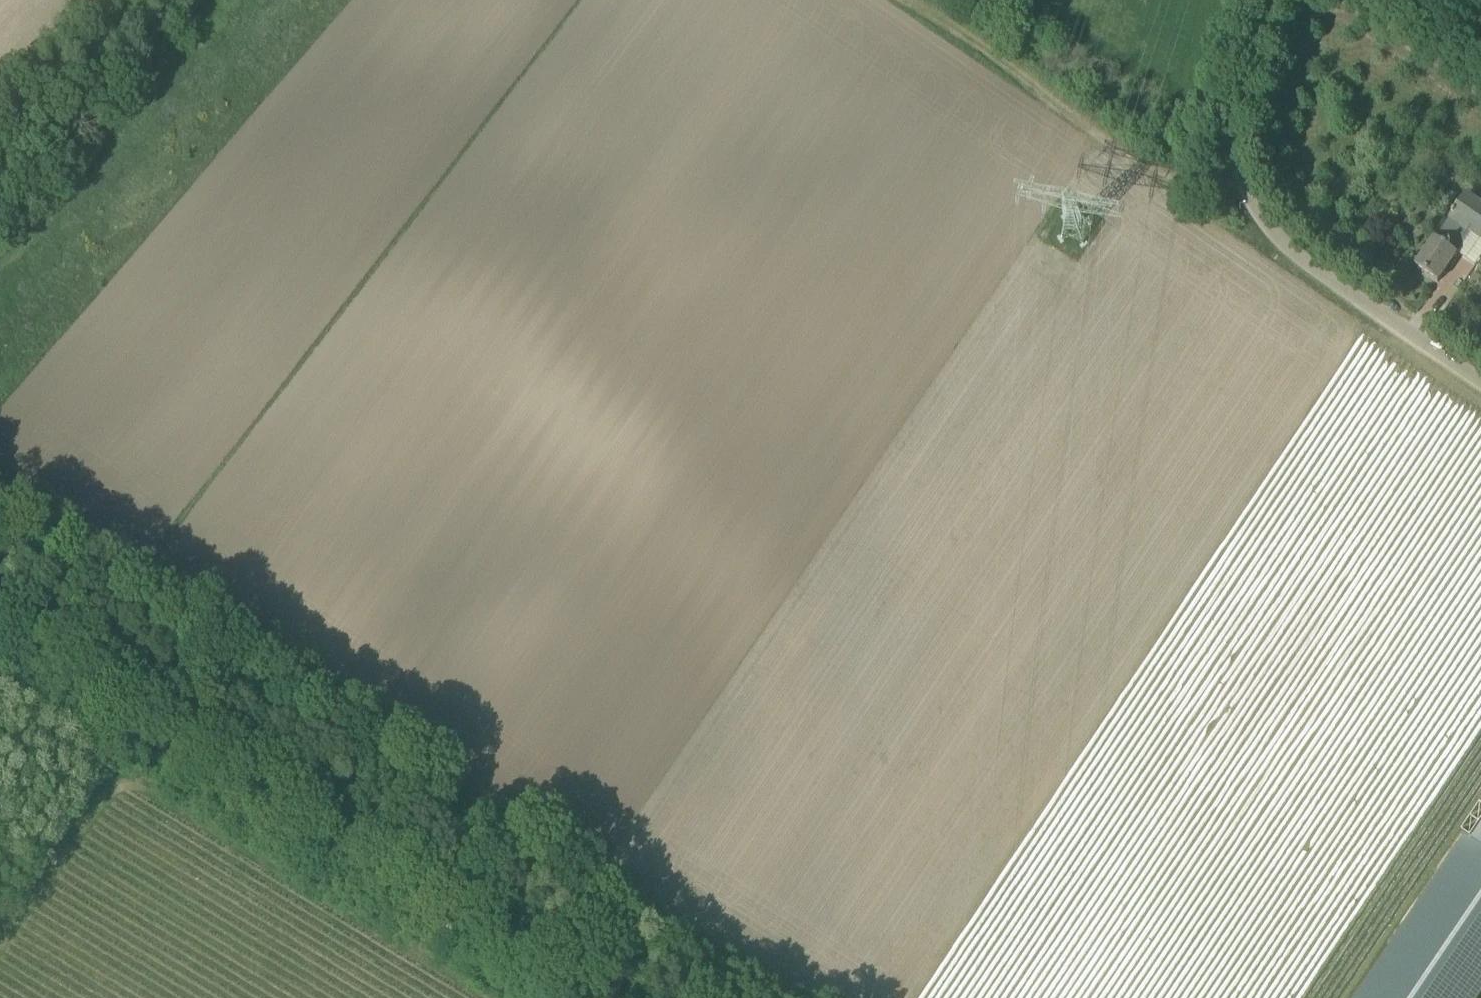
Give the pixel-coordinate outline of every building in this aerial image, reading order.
[(1439,283),(1457,254),(1472,233),(1480,239),(1480,205),(1466,195),(1416,267),(1439,283)] [(1463,836),(1467,838),(1359,997),(1477,997),(1480,991),(1480,809),(1463,836)]
